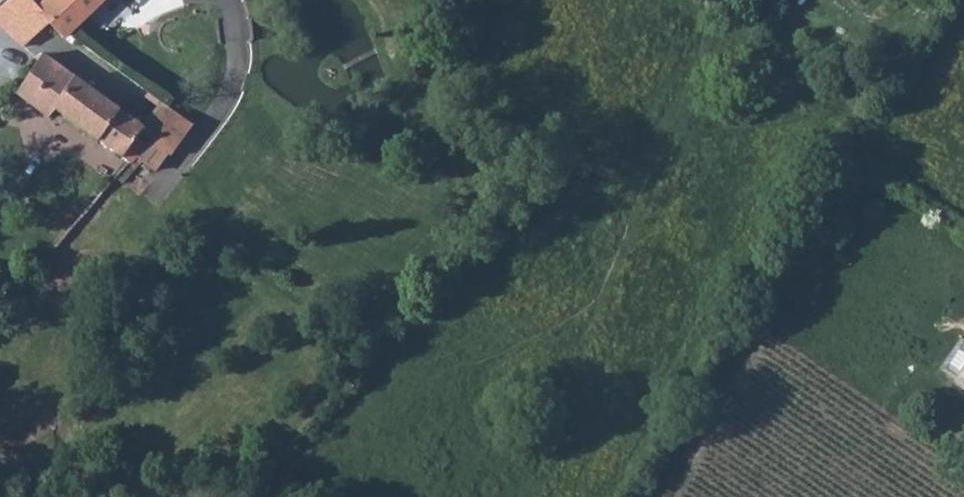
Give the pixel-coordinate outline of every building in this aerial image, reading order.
[(0,5),(0,22),(25,47),(56,18),(42,4),(38,0),(5,0),(0,5)] [(42,4),(56,18),(70,30),(101,0),(45,0),(42,4)] [(17,88),(16,92),(46,114),(53,105),(62,91),(73,76),(56,62),(42,53),(37,58),(17,88)] [(62,91),(53,105),(72,119),(121,152),(124,148),(134,155),(139,148),(141,144),(140,141),(135,135),(142,125),(73,76),(62,91)] [(954,381),(963,389),(963,366),(954,381)]
